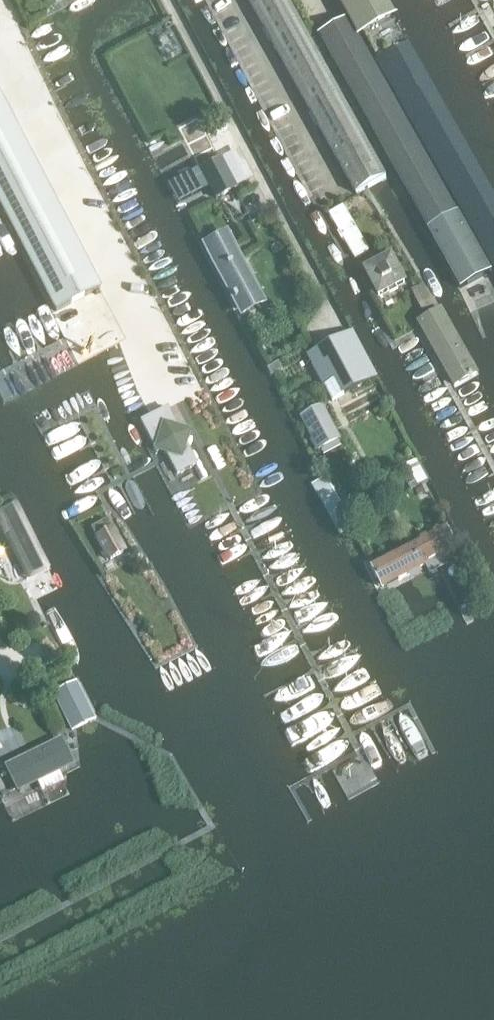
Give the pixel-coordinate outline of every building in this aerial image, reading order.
[(355,192),(357,195),(387,178),(289,0),(248,0),(355,192)] [(385,0),(344,0),(363,34),(394,17),(385,0)] [(349,20),(320,36),(461,289),(491,272),(349,20)] [(86,296),(102,288),(0,93),(0,206),(56,312),(86,296)] [(205,131),(185,141),(200,170),(220,159),(205,131)] [(220,159),(200,170),(216,199),(236,188),(220,159)] [(370,251),(344,206),(330,214),(355,259),(370,251)] [(236,272),(209,221),(194,229),(221,280),(236,272)] [(392,256),(366,270),(380,296),(406,281),(392,256)] [(442,311),(420,323),(455,386),(477,374),(442,311)] [(378,377),(354,333),(309,358),(333,402),(378,377)] [(178,428),(167,407),(146,418),(157,438),(153,451),(165,455),(177,475),(204,461),(190,433),(191,431),(178,428)] [(322,407),(302,418),(316,443),(336,433),(322,407)] [(421,490),(430,485),(416,460),(399,469),(411,490),(418,487),(421,490)] [(28,580),(49,570),(16,505),(0,513),(0,525),(28,580)] [(92,530),(95,536),(109,560),(124,551),(111,528),(102,533),(98,527),(92,530)] [(446,527),(390,554),(369,565),(381,589),(457,550),(446,527)] [(53,695),(71,732),(92,721),(74,685),(53,695)] [(61,741),(7,768),(18,790),(72,764),(61,741)]
